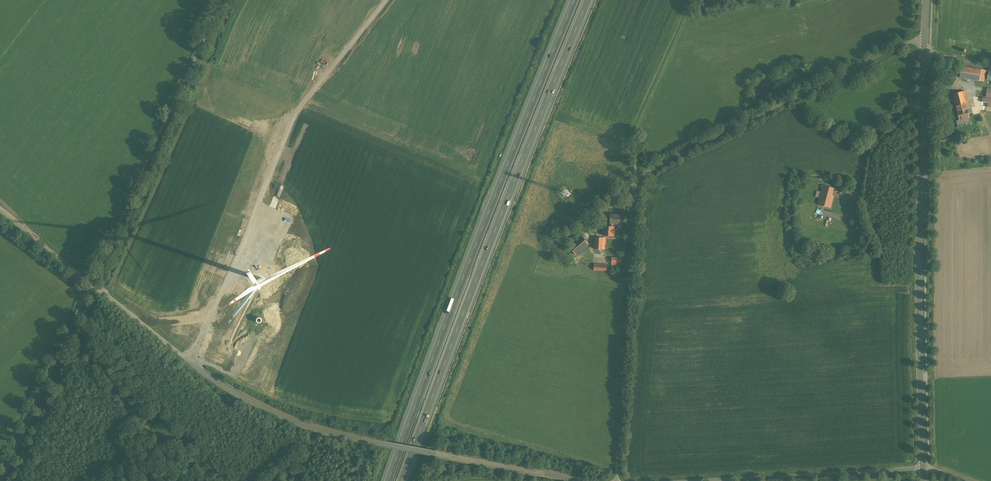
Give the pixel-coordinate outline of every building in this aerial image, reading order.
[(985,70),(962,66),(960,78),(983,82),(985,70)] [(964,91),(951,95),(956,109),(959,119),(956,120),(957,126),(970,122),(965,107),(969,106),(964,91)] [(834,188),(822,185),(817,204),(830,208),(834,196),(832,195),(834,188)] [(624,212),(613,212),(613,220),(624,221),(624,212)] [(604,235),(596,235),(595,246),(604,247),(603,250),(614,251),(616,225),(605,224),(604,235)] [(583,234),(571,243),(577,251),(589,242),(583,234)] [(612,257),(612,265),(621,266),(622,258),(612,257)]
